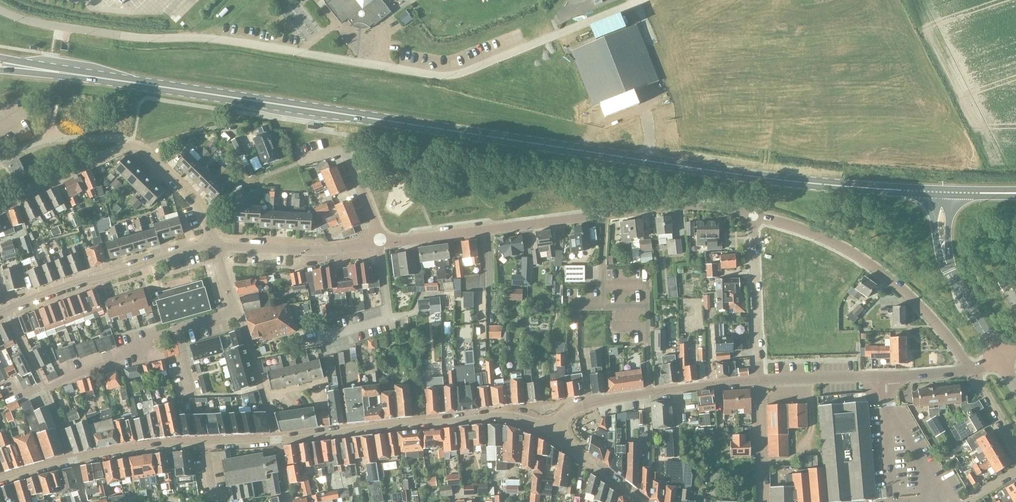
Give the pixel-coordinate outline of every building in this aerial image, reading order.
[(325,3),(325,4),(336,18),(341,24),(347,19),(351,25),(350,26),(350,27),(352,26),(353,25),(356,24),(358,24),(357,25),(364,25),(364,24),(366,25),(368,27),(370,29),(371,29),(369,27),(373,25),(374,26),(391,13),(381,0),(323,0),(325,3)] [(401,22),(410,16),(406,11),(397,18),(401,22)] [(659,81),(636,25),(571,51),(594,108),(659,81)] [(260,135),(253,138),(263,166),(279,160),(266,126),(258,129),(260,135)] [(191,148),(200,147),(199,134),(190,135),(191,148)] [(231,141),(237,152),(239,158),(247,154),(243,148),(238,138),(231,141)] [(198,154),(201,158),(208,152),(204,148),(198,154)] [(205,162),(211,156),(208,152),(201,158),(205,162)] [(197,162),(193,158),(188,153),(176,165),(186,174),(197,162)] [(126,158),(114,170),(124,179),(135,167),(126,158)] [(18,160),(6,166),(13,180),(26,174),(18,160)] [(186,174),(195,183),(206,171),(197,162),(186,174)] [(309,192),(314,190),(341,179),(336,167),(329,169),(327,164),(316,168),(318,174),(321,173),(324,180),(312,185),(306,188),(308,192),(309,192)] [(216,173),(220,176),(226,170),(222,166),(216,173)] [(244,169),(249,178),(255,175),(250,166),(244,169)] [(135,167),(124,179),(128,183),(133,187),(144,176),(135,167)] [(100,180),(96,183),(90,170),(81,175),(88,191),(87,192),(90,199),(95,196),(93,189),(97,188),(97,192),(100,204),(105,203),(106,203),(100,180)] [(230,174),(226,170),(220,176),(223,180),(230,174)] [(195,183),(204,192),(215,180),(206,171),(195,183)] [(68,194),(69,197),(70,199),(87,190),(85,186),(79,175),(64,184),(68,194)] [(133,187),(142,196),(153,184),(144,176),(133,187)] [(110,185),(114,189),(120,183),(116,179),(110,185)] [(341,179),(314,190),(315,194),(316,194),(324,191),(328,189),(331,197),(346,191),(341,179)] [(204,192),(213,201),(225,189),(215,180),(204,192)] [(120,183),(114,189),(118,192),(123,186),(120,183)] [(142,196),(151,205),(163,193),(153,184),(142,196)] [(57,187),(45,193),(56,215),(57,215),(54,209),(62,205),(65,211),(69,209),(66,203),(65,203),(57,187)] [(45,193),(33,199),(45,222),(46,221),(42,215),(50,211),(53,217),(56,215),(45,193)] [(79,204),(76,197),(69,200),(72,207),(79,204)] [(128,203),(132,206),(138,200),(135,197),(128,203)] [(260,229),(274,229),(274,213),(274,207),(275,207),(275,198),(274,198),(269,198),(268,213),(261,213),(261,224),(260,224),(260,229)] [(41,223),(45,222),(33,199),(21,205),(29,221),(38,217),(41,223)] [(132,206),(136,210),(142,204),(138,200),(132,206)] [(335,207),(338,214),(325,219),(327,224),(321,227),(336,221),(355,213),(350,201),(335,207)] [(314,209),(317,216),(329,211),(327,204),(314,209)] [(19,206),(8,212),(13,227),(24,224),(19,206)] [(234,223),(248,223),(248,207),(235,206),(234,223)] [(261,208),(248,207),(248,223),(260,224),(261,224),(261,213),(261,208)] [(312,215),(304,215),(304,208),(301,208),(301,215),(300,230),(311,231),(312,215)] [(8,212),(0,216),(0,238),(15,233),(13,227),(8,212)] [(274,229),(287,230),(287,214),(274,213),(274,229)] [(323,231),(330,228),(330,229),(339,225),(342,224),(345,231),(342,233),(344,239),(355,234),(353,229),(360,226),(355,213),(336,221),(321,227),(323,231)] [(294,214),(287,214),(287,230),(300,230),(301,215),(294,214)] [(77,215),(71,218),(74,225),(81,222),(77,215)] [(93,217),(84,220),(86,225),(95,222),(93,217)] [(656,219),(658,235),(658,240),(667,239),(668,247),(669,256),(682,255),(681,250),(680,239),(672,240),(670,217),(656,219)] [(109,218),(96,221),(98,227),(104,226),(111,224),(109,218)] [(179,219),(166,222),(170,238),(183,234),(179,219)] [(651,250),(650,239),(644,240),(641,220),(628,222),(627,222),(621,223),(622,234),(621,234),(623,243),(631,242),(630,239),(639,238),(641,252),(651,250)] [(154,226),(155,230),(158,241),(170,238),(166,222),(154,226)] [(722,250),(721,243),(716,244),(716,238),(718,238),(718,222),(697,223),(697,238),(709,238),(709,244),(708,244),(708,250),(722,250)] [(94,247),(86,250),(91,267),(106,263),(101,245),(103,245),(100,236),(97,227),(96,223),(89,225),(93,239),(92,239),(94,247)] [(109,228),(112,236),(113,242),(106,244),(110,260),(123,256),(118,240),(116,235),(117,235),(114,226),(109,228)] [(597,241),(595,227),(588,228),(588,226),(574,228),(575,236),(570,237),(572,253),(583,251),(582,243),(597,241)] [(158,241),(155,230),(143,233),(147,249),(151,248),(159,246),(158,241)] [(539,253),(547,252),(549,259),(554,258),(553,252),(552,244),(551,244),(549,231),(535,233),(538,250),(532,251),(534,265),(540,264),(539,253)] [(29,234),(32,241),(37,239),(34,232),(29,234)] [(147,249),(143,233),(130,237),(135,253),(147,249)] [(20,236),(23,248),(31,246),(28,234),(20,236)] [(130,237),(118,240),(123,256),(135,253),(130,237)] [(517,251),(523,250),(521,237),(507,239),(507,237),(497,238),(499,254),(505,253),(506,257),(518,255),(517,251)] [(15,250),(12,241),(1,244),(3,253),(15,250)] [(462,243),(464,260),(471,259),(472,265),(478,265),(477,257),(475,241),(462,243)] [(445,291),(443,279),(447,279),(446,272),(444,272),(444,266),(449,265),(448,259),(449,259),(447,244),(433,247),(435,261),(439,291),(445,291)] [(64,251),(63,252),(72,275),(84,270),(78,253),(79,252),(77,246),(72,248),(74,254),(66,257),(64,251)] [(421,263),(435,261),(433,247),(418,249),(419,256),(421,263)] [(533,274),(530,251),(522,252),(525,275),(533,274)] [(51,256),(50,256),(59,280),(72,275),(63,252),(59,253),(61,259),(54,262),(51,256)] [(425,292),(421,263),(419,256),(414,257),(413,252),(391,256),(394,277),(415,274),(416,287),(408,288),(408,293),(425,292)] [(651,253),(640,254),(641,263),(652,262),(651,253)] [(706,265),(707,273),(707,278),(718,278),(717,272),(721,271),(721,269),(736,268),(735,255),(720,256),(721,264),(706,265)] [(39,261),(38,261),(46,284),(59,280),(50,256),(47,258),(49,263),(41,266),(39,261)] [(462,260),(455,261),(454,261),(457,278),(464,277),(462,260)] [(33,289),(46,284),(38,261),(34,262),(36,268),(27,272),(33,289)] [(368,289),(380,288),(378,275),(372,276),(371,264),(365,265),(363,263),(361,265),(359,265),(362,285),(368,284),(368,289)] [(348,267),(349,279),(344,279),(345,292),(356,291),(356,286),(362,285),(359,265),(358,266),(355,264),(353,266),(348,267)] [(564,266),(564,274),(581,274),(581,266),(564,266)] [(24,288),(19,267),(3,271),(8,292),(24,288)] [(338,280),(336,268),(331,269),(328,267),(326,269),(325,270),(327,289),(333,289),(334,293),(345,292),(344,279),(338,280)] [(313,271),(315,283),(309,284),(311,296),(322,295),(321,290),(327,289),(325,270),(323,270),(320,268),(319,270),(313,271)] [(303,272),(295,274),(290,275),(292,286),(306,284),(303,272)] [(564,274),(565,282),(581,282),(581,274),(564,274)] [(817,287),(821,277),(816,275),(811,285),(817,287)] [(271,276),(261,278),(234,283),(238,296),(259,293),(257,285),(261,284),(261,283),(266,282),(271,278),(271,276)] [(860,294),(865,297),(866,298),(876,285),(864,277),(855,291),(851,288),(848,293),(851,296),(856,299),(860,294)] [(716,280),(716,292),(732,292),(733,294),(739,294),(739,279),(716,280)] [(211,310),(204,288),(203,288),(201,282),(159,294),(158,293),(155,294),(156,295),(151,296),(154,305),(157,304),(163,324),(211,310)] [(96,290),(86,293),(95,319),(99,318),(97,313),(103,311),(96,290)] [(144,290),(130,294),(137,316),(140,315),(138,310),(145,309),(146,313),(152,312),(151,307),(149,307),(144,290)] [(508,301),(522,301),(522,290),(508,290),(508,301)] [(444,310),(453,310),(453,291),(444,291),(444,310)] [(734,313),(744,312),(744,293),(739,294),(733,294),(732,292),(716,292),(717,311),(728,310),(728,307),(733,307),(734,313)] [(84,318),(93,315),(95,319),(86,293),(76,297),(84,318)] [(473,293),(464,293),(464,308),(473,308),(473,293)] [(130,294),(118,297),(124,319),(127,319),(125,314),(132,312),(133,317),(137,316),(130,294)] [(271,307),(270,300),(264,301),(263,302),(260,302),(259,295),(239,298),(244,311),(271,307)] [(76,297),(67,300),(73,317),(75,321),(84,318),(76,297)] [(124,319),(118,297),(105,301),(110,319),(119,316),(120,321),(124,319)] [(441,312),(440,298),(429,298),(430,313),(441,312)] [(843,301),(848,307),(852,303),(847,298),(843,301)] [(67,300),(57,304),(63,321),(64,325),(75,321),(73,317),(67,300)] [(57,304),(47,307),(55,328),(64,325),(63,321),(57,304)] [(296,332),(289,304),(244,312),(253,340),(261,337),(263,341),(296,332)] [(858,319),(866,311),(859,305),(851,313),(858,319)] [(47,307),(38,311),(45,332),(55,328),(47,307)] [(887,314),(893,313),(893,326),(905,325),(904,307),(892,307),(892,309),(888,309),(887,309),(880,309),(880,314),(888,314),(887,314)] [(38,311),(28,314),(34,331),(35,335),(45,332),(38,311)] [(24,335),(34,331),(28,314),(18,318),(24,335)] [(0,324),(0,337),(5,348),(15,343),(13,339),(5,323),(1,325),(0,324)] [(714,325),(715,337),(720,337),(720,331),(723,331),(723,325),(714,325)] [(501,339),(501,327),(489,326),(488,339),(501,339)] [(219,337),(223,351),(244,345),(240,330),(229,333),(229,334),(219,337)] [(654,331),(654,352),(666,352),(666,331),(654,331)] [(112,350),(117,348),(114,340),(113,336),(113,335),(109,336),(107,337),(112,350)] [(696,366),(689,367),(688,354),(686,354),(686,344),(688,345),(687,339),(683,339),(683,336),(679,336),(679,344),(680,355),(679,355),(679,368),(683,368),(685,382),(698,380),(696,366)] [(102,339),(101,339),(106,352),(112,350),(107,337),(102,339)] [(208,357),(223,353),(223,351),(219,337),(204,341),(208,357)] [(733,351),(742,350),(742,339),(732,340),(732,338),(715,339),(716,352),(733,351)] [(877,346),(871,347),(871,352),(877,352),(886,351),(890,351),(905,351),(905,338),(889,338),(890,347),(877,347),(877,346)] [(100,354),(106,352),(101,339),(96,341),(100,354)] [(93,340),(87,342),(92,355),(98,353),(93,340)] [(193,361),(208,357),(204,341),(189,346),(193,361)] [(87,342),(82,344),(86,357),(92,355),(87,342)] [(80,359),(86,357),(82,344),(75,346),(80,359)] [(562,381),(565,381),(564,344),(556,344),(556,351),(556,373),(549,374),(553,400),(565,399),(562,381)] [(73,345),(67,347),(72,360),(77,358),(73,345)] [(223,353),(227,365),(248,359),(244,345),(223,351),(223,353)] [(41,348),(34,352),(42,368),(49,364),(45,352),(43,347),(41,348)] [(67,347),(61,349),(66,362),(72,360),(67,347)] [(52,348),(45,352),(49,364),(56,361),(52,348)] [(60,364),(66,362),(61,349),(55,351),(60,364)] [(698,349),(698,362),(706,362),(706,349),(698,349)] [(465,366),(454,367),(454,371),(456,396),(457,411),(479,409),(477,397),(477,396),(476,387),(474,365),(472,351),(464,351),(465,366)] [(905,351),(890,351),(890,365),(906,364),(905,351)] [(593,394),(605,393),(602,374),(601,375),(600,367),(601,367),(599,353),(590,354),(592,368),(595,368),(596,376),(591,376),(593,394)] [(13,360),(14,362),(19,372),(16,374),(20,385),(23,390),(32,386),(27,378),(23,380),(22,377),(32,372),(23,355),(13,360)] [(851,364),(851,355),(849,355),(848,359),(836,358),(836,364),(851,364)] [(322,358),(325,366),(332,364),(330,356),(322,358)] [(664,378),(665,385),(679,383),(678,377),(679,376),(678,369),(677,370),(676,363),(675,356),(662,357),(662,365),(663,371),(660,372),(661,378),(664,378)] [(309,358),(305,359),(310,381),(324,378),(319,360),(310,363),(309,358)] [(227,365),(230,378),(252,372),(248,359),(227,365)] [(296,361),(292,362),(297,384),(310,381),(305,359),(303,360),(304,364),(297,366),(296,361)] [(167,370),(165,361),(152,363),(154,369),(160,368),(160,372),(167,370)] [(492,381),(492,380),(494,380),(493,361),(486,361),(487,369),(486,373),(488,388),(490,388),(492,407),(507,406),(505,386),(504,387),(503,387),(503,379),(492,381)] [(283,364),(279,365),(284,387),(297,384),(292,362),(290,363),(291,367),(284,369),(283,364)] [(733,377),(739,376),(748,376),(747,369),(738,370),(738,369),(735,369),(735,362),(716,363),(718,379),(733,377)] [(153,375),(149,364),(143,366),(147,377),(153,375)] [(13,365),(5,369),(9,377),(17,373),(13,365)] [(271,390),(284,387),(279,365),(276,366),(277,370),(270,372),(269,367),(263,369),(264,373),(267,373),(271,390)] [(138,367),(131,368),(135,377),(142,376),(138,367)] [(531,367),(526,367),(525,384),(528,403),(543,401),(541,382),(532,383),(531,367)] [(129,379),(135,377),(131,368),(125,370),(129,379)] [(5,369),(0,371),(0,380),(1,382),(9,377),(5,369)] [(624,376),(627,391),(643,389),(641,370),(624,372),(624,376)] [(456,396),(454,371),(449,372),(450,386),(444,387),(446,413),(457,411),(456,396)] [(58,377),(56,372),(46,377),(48,382),(58,377)] [(117,372),(104,375),(107,388),(120,385),(120,384),(117,372)] [(252,372),(230,378),(234,392),(256,386),(252,372)] [(504,381),(504,387),(505,386),(507,406),(524,403),(523,379),(522,379),(522,372),(510,373),(511,380),(504,381)] [(607,379),(607,394),(627,391),(624,376),(624,372),(621,372),(616,373),(616,378),(607,379)] [(480,397),(477,397),(479,409),(490,408),(488,388),(486,373),(475,374),(477,389),(479,389),(480,397)] [(581,397),(578,383),(583,382),(582,374),(565,376),(565,380),(568,398),(581,397)] [(80,394),(89,391),(98,389),(95,377),(77,382),(80,394)] [(329,414),(330,425),(333,425),(333,426),(344,425),(337,377),(332,377),(333,386),(329,386),(326,387),(327,395),(328,395),(329,400),(328,400),(329,410),(331,410),(331,414),(329,414)] [(424,380),(425,390),(427,415),(446,413),(442,378),(424,380)] [(366,422),(383,420),(381,393),(380,385),(362,388),(366,422)] [(342,386),(348,424),(366,422),(362,388),(345,390),(344,386),(342,386)] [(396,391),(381,393),(383,420),(412,417),(409,386),(395,387),(396,391)] [(960,386),(944,387),(946,405),(961,403),(961,409),(963,408),(968,417),(953,427),(957,434),(961,439),(961,440),(983,427),(969,404),(968,404),(967,392),(960,392),(960,386)] [(944,387),(932,389),(935,416),(939,416),(938,405),(946,405),(944,387)] [(912,393),(913,405),(920,405),(920,407),(928,406),(929,417),(935,416),(932,389),(918,390),(918,393),(912,393)] [(697,392),(698,404),(699,413),(715,411),(714,404),(715,404),(714,390),(697,392)] [(750,390),(736,391),(737,409),(743,409),(744,413),(751,413),(750,390)] [(8,391),(2,395),(6,401),(12,397),(8,391)] [(731,410),(737,409),(736,391),(723,392),(724,415),(731,414),(731,410)] [(253,393),(248,395),(249,398),(251,405),(257,404),(256,397),(254,396),(253,393)] [(973,405),(976,410),(982,407),(977,398),(969,402),(972,406),(973,405)] [(129,400),(132,413),(133,420),(134,420),(137,430),(139,441),(150,439),(145,418),(139,419),(134,399),(129,400)] [(156,400),(153,401),(154,407),(153,407),(160,439),(171,438),(163,406),(158,407),(156,400)] [(7,406),(9,412),(5,414),(8,423),(14,420),(10,412),(20,407),(17,401),(7,406)] [(21,405),(32,431),(34,435),(37,434),(46,460),(64,455),(56,429),(57,428),(47,406),(35,411),(30,401),(21,405)] [(143,402),(145,418),(150,439),(160,439),(153,407),(154,407),(153,401),(147,402),(143,402)] [(673,428),(671,401),(651,403),(653,429),(673,428)] [(818,406),(823,470),(824,470),(827,501),(857,501),(876,500),(868,409),(867,402),(818,406)] [(174,404),(163,406),(171,438),(181,437),(181,436),(181,435),(177,414),(174,404)] [(807,428),(806,404),(766,406),(768,458),(788,457),(788,429),(807,428)] [(330,425),(329,414),(329,413),(316,415),(314,408),(275,414),(280,432),(302,430),(317,427),(330,426),(330,425)] [(119,445),(110,410),(110,409),(105,410),(105,409),(99,410),(100,412),(87,415),(90,425),(97,448),(119,445)] [(76,410),(71,412),(74,420),(80,418),(76,410)] [(123,415),(123,416),(119,417),(120,420),(114,422),(119,445),(129,443),(139,441),(137,430),(134,420),(133,420),(132,413),(123,415)] [(241,413),(229,414),(234,435),(246,434),(241,413)] [(254,413),(241,413),(246,434),(258,434),(254,413)] [(265,413),(254,413),(258,434),(270,434),(265,413)] [(698,415),(700,427),(710,425),(708,413),(698,415)] [(217,414),(204,415),(209,436),(221,435),(217,414)] [(229,414),(217,414),(221,435),(234,435),(229,414)] [(197,436),(192,415),(179,415),(184,436),(197,436)] [(204,415),(192,415),(197,436),(209,436),(204,415)] [(614,452),(615,439),(615,416),(615,415),(612,416),(607,416),(608,443),(604,462),(603,464),(610,468),(614,452)] [(589,453),(604,462),(608,443),(607,416),(601,417),(595,433),(594,433),(592,436),(589,453)] [(928,422),(936,435),(943,431),(935,418),(928,422)] [(87,422),(76,425),(81,438),(80,438),(85,451),(96,449),(87,422)] [(75,454),(85,451),(80,438),(81,438),(76,425),(65,429),(75,454)] [(487,463),(486,454),(485,425),(471,426),(473,447),(481,446),(482,454),(480,455),(481,464),(487,463)] [(502,443),(502,425),(487,425),(488,444),(502,443)] [(461,455),(467,454),(472,453),(470,426),(458,428),(461,455)] [(503,426),(503,447),(486,447),(487,461),(496,461),(497,471),(506,471),(506,463),(521,463),(522,431),(503,426)] [(443,429),(445,452),(444,452),(445,460),(449,460),(450,452),(458,451),(456,428),(443,429)] [(441,429),(421,431),(423,450),(437,449),(436,443),(442,442),(441,429)] [(979,447),(983,452),(997,444),(990,432),(987,435),(984,429),(965,441),(971,450),(977,447),(978,448),(979,447)] [(676,457),(675,440),(674,430),(665,431),(665,458),(676,457)] [(14,438),(16,444),(24,466),(45,460),(34,435),(32,431),(14,438)] [(421,431),(408,432),(409,438),(410,438),(413,459),(419,459),(424,458),(423,450),(421,431)] [(5,432),(1,434),(14,469),(24,466),(16,444),(11,446),(5,432)] [(401,460),(406,460),(413,459),(410,438),(409,438),(408,432),(398,433),(401,460)] [(530,495),(540,496),(542,475),(543,475),(543,472),(544,460),(536,459),(536,455),(538,438),(524,432),(522,469),(532,470),(532,473),(530,494),(530,495)] [(395,433),(384,435),(389,459),(390,459),(389,458),(399,456),(395,433)] [(14,469),(1,434),(0,434),(0,443),(2,448),(0,449),(0,459),(5,472),(14,469)] [(378,461),(389,459),(384,435),(373,436),(378,461)] [(732,443),(730,443),(730,457),(750,456),(750,442),(745,442),(745,435),(732,436),(732,443)] [(367,477),(368,484),(380,482),(380,477),(379,477),(377,465),(372,436),(352,438),(356,459),(362,458),(364,465),(367,465),(369,477),(367,477)] [(351,438),(340,440),(346,476),(346,479),(353,477),(351,467),(349,468),(349,466),(356,464),(351,438)] [(551,445),(538,438),(536,455),(548,456),(547,465),(556,466),(557,460),(559,452),(551,445)] [(610,468),(625,479),(626,459),(626,446),(620,446),(620,439),(615,439),(614,452),(610,468)] [(340,440),(331,441),(333,454),(333,455),(335,467),(338,466),(340,473),(342,473),(344,477),(346,476),(340,440)] [(321,442),(324,463),(325,469),(328,469),(328,462),(332,461),(331,455),(333,454),(331,441),(321,442)] [(326,475),(325,469),(324,463),(323,463),(320,442),(309,443),(314,466),(318,465),(320,476),(326,475)] [(298,445),(301,463),(301,464),(305,463),(306,465),(306,468),(313,466),(309,443),(298,445)] [(648,450),(647,450),(642,449),(642,444),(626,443),(626,446),(626,459),(625,479),(639,490),(640,458),(641,458),(641,460),(645,458),(645,453),(648,453),(648,450)] [(979,462),(973,466),(972,467),(974,471),(1003,454),(997,444),(983,452),(986,458),(979,462)] [(287,465),(301,463),(298,445),(285,446),(287,465)] [(267,489),(271,488),(272,496),(281,494),(277,473),(279,473),(276,457),(264,459),(263,454),(231,459),(230,451),(221,453),(223,461),(222,461),(226,487),(228,487),(228,489),(227,489),(229,501),(254,497),(252,483),(266,480),(267,489)] [(170,470),(176,469),(177,477),(194,476),(189,452),(174,452),(174,453),(167,453),(170,470)] [(570,459),(559,452),(557,460),(556,466),(553,486),(567,488),(570,459)] [(167,453),(153,455),(155,470),(156,475),(165,474),(167,482),(172,481),(171,473),(170,470),(167,453)] [(649,453),(648,453),(645,453),(645,458),(641,460),(640,491),(650,499),(652,473),(653,468),(647,468),(647,460),(649,460),(649,453)] [(1002,474),(1000,471),(1010,465),(1003,454),(974,471),(966,476),(972,486),(978,482),(975,477),(978,475),(985,471),(984,471),(991,467),(997,477),(1002,474)] [(152,489),(152,486),(157,485),(156,476),(156,475),(155,470),(153,455),(145,456),(141,457),(147,489),(152,489)] [(800,467),(817,467),(817,456),(799,456),(800,467)] [(141,457),(129,458),(133,480),(140,478),(142,490),(147,489),(141,457)] [(132,477),(133,480),(129,458),(117,460),(121,479),(132,477)] [(103,462),(107,478),(108,485),(122,481),(121,479),(117,460),(103,462)] [(682,473),(681,463),(665,462),(666,473),(664,501),(681,501),(683,490),(682,474),(682,473)] [(86,490),(98,487),(100,499),(111,496),(108,485),(107,478),(104,478),(100,463),(81,466),(86,490)] [(201,464),(195,466),(198,473),(204,471),(201,464)] [(303,497),(306,496),(311,494),(308,481),(309,481),(307,475),(304,476),(301,465),(287,467),(291,484),(300,482),(301,486),(299,487),(300,491),(301,490),(303,497)] [(61,481),(65,497),(67,501),(73,501),(71,492),(78,491),(72,469),(59,471),(61,481)] [(824,470),(823,470),(798,470),(798,475),(785,475),(786,487),(770,488),(770,501),(827,501),(824,470)] [(38,476),(44,496),(56,493),(57,495),(63,493),(57,471),(38,476)] [(652,473),(650,499),(654,501),(663,501),(665,482),(657,481),(657,473),(652,473)] [(681,501),(692,501),(687,501),(689,478),(690,473),(682,473),(682,474),(683,490),(681,501)] [(586,494),(595,496),(600,480),(591,474),(586,494)] [(446,476),(447,486),(448,487),(451,486),(460,485),(459,475),(446,476)] [(26,480),(31,496),(36,494),(38,501),(39,501),(45,501),(44,499),(37,477),(26,480)] [(435,477),(427,478),(428,488),(437,487),(435,477)] [(1015,497),(1015,482),(1014,479),(1003,485),(1005,489),(1002,491),(1004,494),(1005,496),(1004,498),(1002,499),(997,501),(1007,501),(1015,497)] [(20,501),(32,501),(31,496),(26,480),(14,483),(20,501)] [(414,490),(413,480),(404,481),(405,490),(414,490)] [(600,501),(605,501),(608,487),(600,480),(595,496),(594,500),(600,501)] [(368,484),(371,501),(383,501),(384,501),(380,482),(368,484)] [(487,484),(477,484),(477,494),(487,494),(487,484)] [(3,501),(14,501),(8,485),(0,488),(0,491),(3,501)] [(474,495),(474,494),(474,485),(464,486),(464,494),(464,496),(474,495)] [(448,487),(447,486),(439,487),(440,497),(453,496),(451,486),(448,487)] [(565,495),(564,501),(571,501),(573,488),(568,487),(567,494),(565,493),(565,495)] [(618,495),(608,487),(605,501),(616,501),(618,495)] [(402,494),(402,501),(408,501),(411,501),(410,490),(401,491),(402,494)] [(349,491),(339,492),(340,499),(350,497),(349,491)] [(321,495),(322,501),(328,501),(331,500),(330,494),(329,493),(321,495)]
